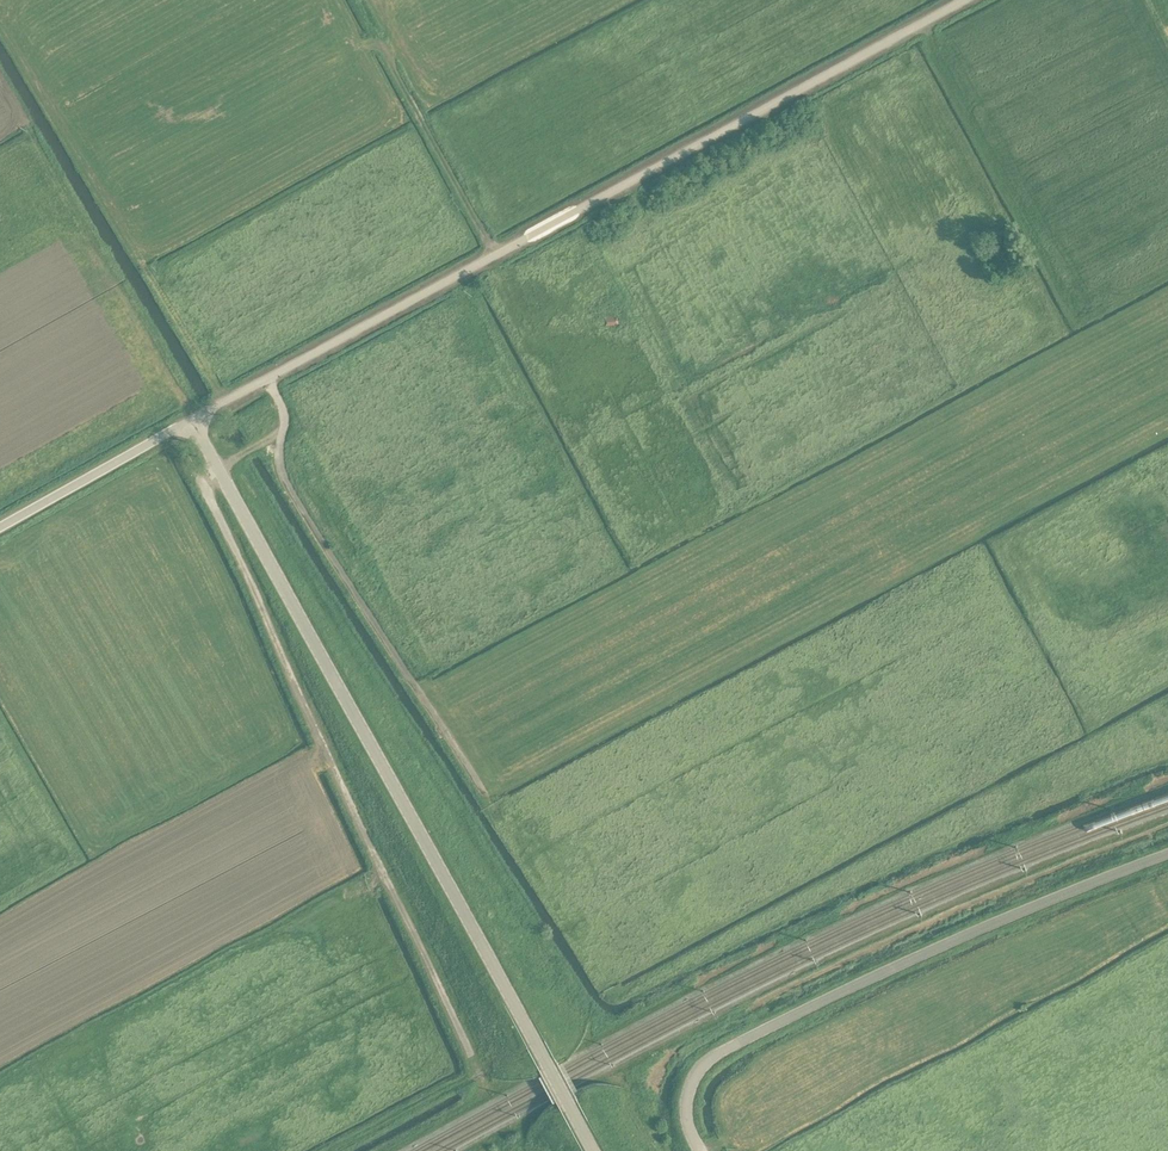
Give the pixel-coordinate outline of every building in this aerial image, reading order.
[(987,251),(994,247),(991,242),(984,245),(987,251)]
